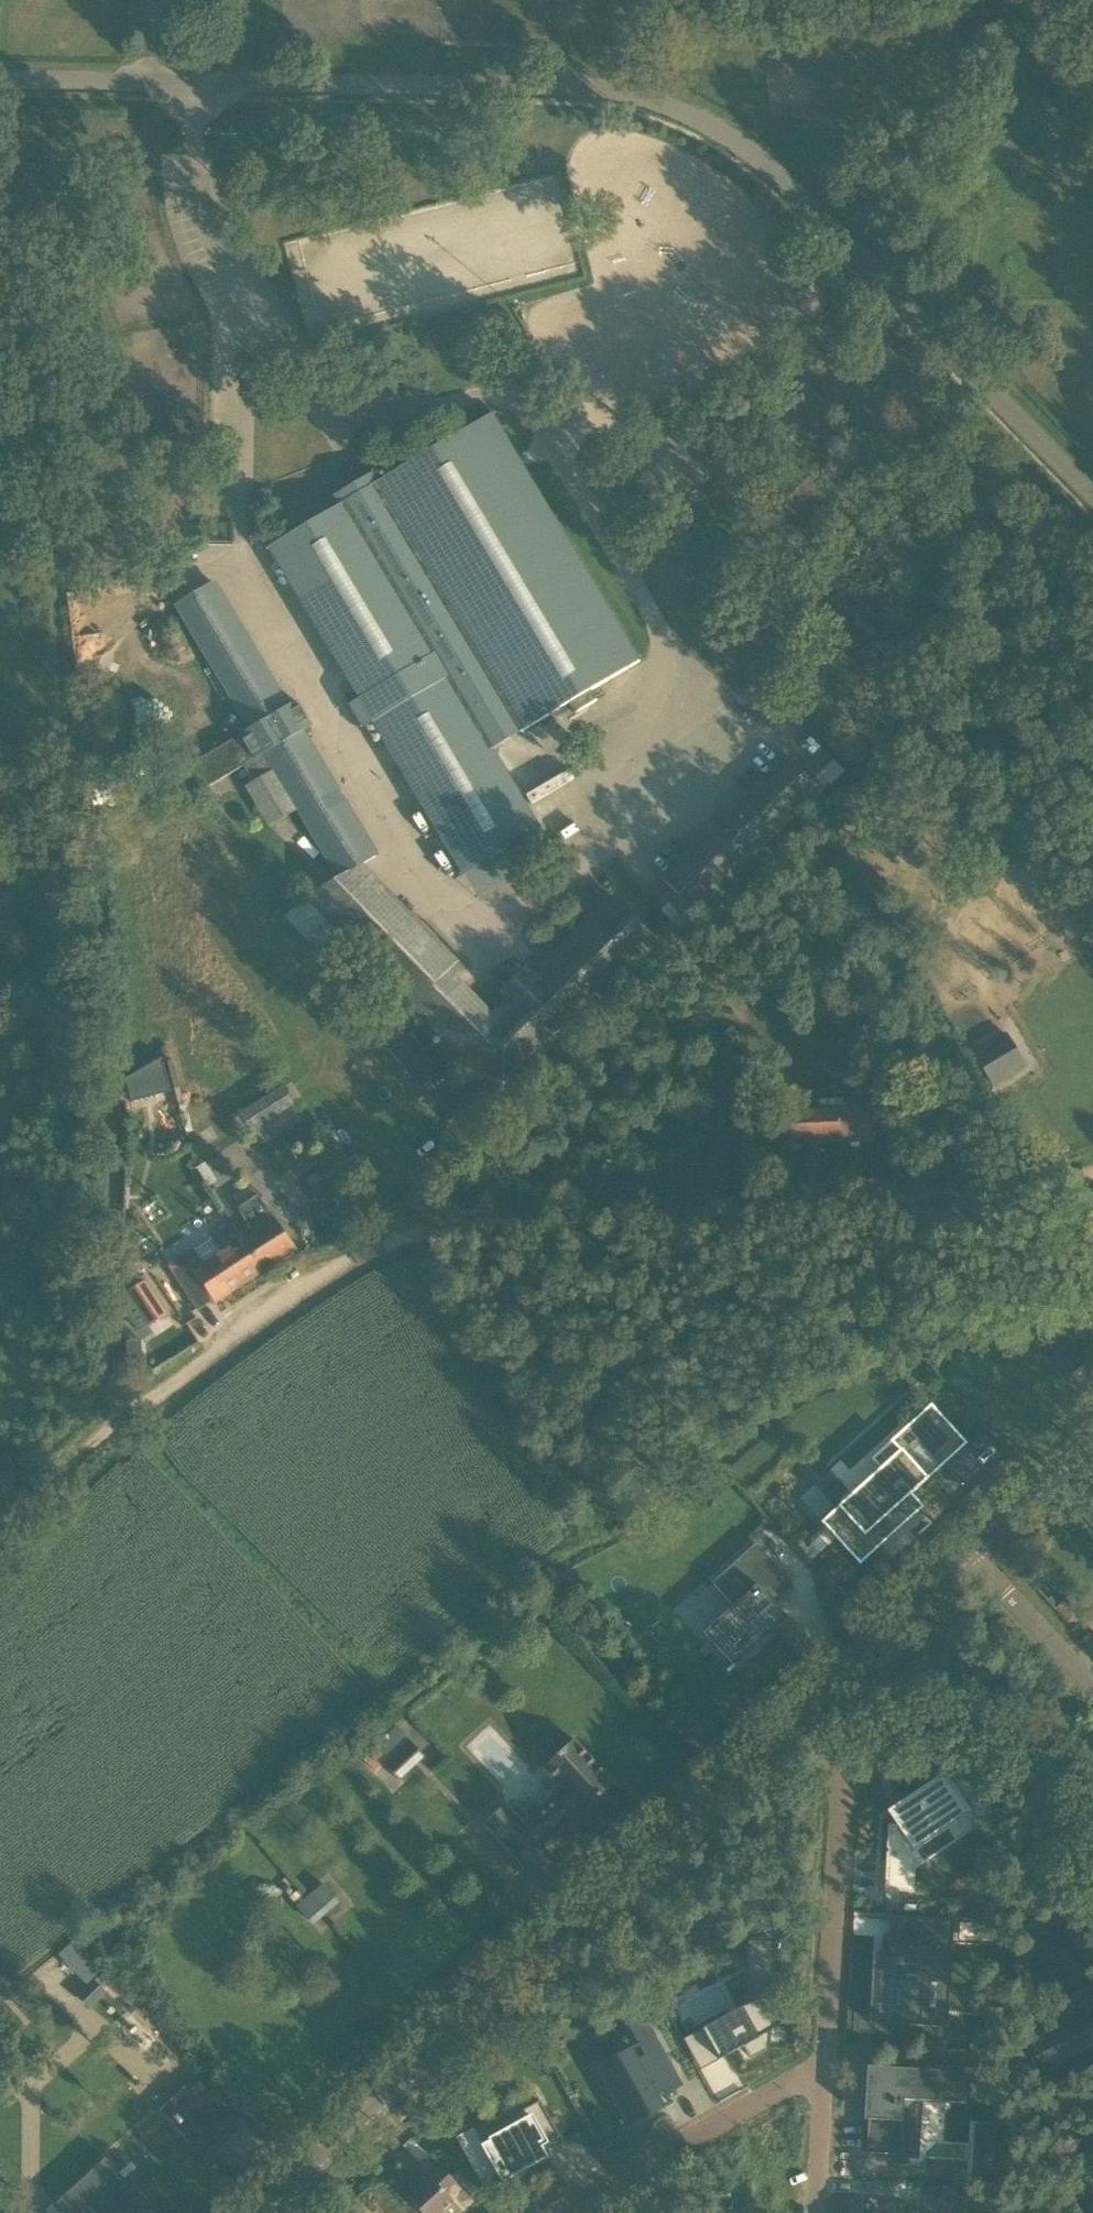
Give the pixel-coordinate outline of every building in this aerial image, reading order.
[(539,827),(492,749),(481,730),(509,712),(521,732),(569,704),(575,713),(596,700),(591,691),(639,662),(491,413),(378,480),(373,471),(333,495),(338,504),(266,547),(358,698),(348,704),(362,728),(372,722),(462,873),(539,827)] [(601,489),(624,527),(646,515),(622,476),(601,489)] [(535,982),(523,969),(514,961),(495,979),(516,1000),(497,1019),(450,970),(457,962),(362,863),(375,855),(301,731),(310,725),(295,701),(286,706),(212,582),(174,605),(248,729),(238,735),(207,753),(187,766),(202,790),(221,778),(243,766),(252,782),(272,770),(337,877),(304,897),(499,1097),(658,942),(618,901),(535,982)] [(718,828),(711,835),(665,880),(662,877),(661,878),(695,913),(820,791),(786,755),(785,756),(788,760),(735,812),(732,808),(715,825),(718,828)] [(993,1084),(1024,1065),(1005,1033),(974,1052),(993,1084)] [(137,1073),(127,1091),(139,1098),(149,1080),(137,1073)] [(251,1133),(297,1102),(283,1083),(238,1113),(251,1133)] [(874,1105),(818,1107),(788,1109),(789,1144),(875,1140),(874,1105)] [(461,1108),(448,1121),(459,1132),(472,1119),(461,1108)] [(208,1185),(228,1175),(217,1154),(197,1164),(208,1185)] [(243,1216),(232,1224),(242,1240),(263,1269),(295,1248),(271,1211),(270,1212),(257,1194),(237,1208),(243,1216)] [(232,1224),(213,1237),(223,1252),(203,1266),(193,1250),(170,1265),(170,1264),(169,1265),(198,1309),(213,1299),(215,1301),(263,1269),(242,1240),(232,1224)] [(128,1292),(148,1324),(165,1313),(144,1281),(143,1282),(139,1274),(125,1284),(130,1291),(128,1292)] [(902,1454),(844,1507),(855,1519),(836,1537),(860,1564),(920,1509),(908,1496),(911,1493),(937,1470),(930,1462),(960,1435),(943,1417),(931,1404),(890,1441),(899,1450),(902,1454)] [(1085,1518),(1092,1527),(1092,1510),(1085,1518)] [(703,1632),(718,1648),(733,1665),(727,1670),(729,1672),(734,1666),(781,1624),(787,1618),(778,1609),(772,1602),(792,1584),(755,1543),(728,1567),(749,1590),(733,1605),(713,1623),(703,1632)] [(1092,1629),(1092,1610),(1084,1619),(1092,1629)] [(559,1753),(548,1742),(541,1742),(535,1747),(535,1755),(545,1766),(544,1767),(563,1786),(523,1823),(505,1804),(484,1823),(524,1867),(545,1847),(543,1844),(582,1807),(585,1810),(614,1783),(573,1739),(559,1753)] [(398,1780),(415,1765),(424,1756),(409,1740),(383,1764),(398,1780)] [(914,1851),(944,1828),(953,1840),(991,1813),(960,1770),(945,1781),(943,1777),(902,1807),(906,1813),(897,1820),(903,1826),(903,1827),(886,1826),(883,1892),(911,1894),(914,1851)] [(306,1897),(299,1889),(290,1897),(297,1905),(296,1906),(313,1926),(339,1902),(323,1883),(306,1897)] [(980,1903),(979,1918),(1001,1920),(1002,1904),(980,1903)] [(926,1921),(925,1933),(953,1934),(954,1921),(926,1920),(926,1921)] [(777,2044),(800,2030),(800,2033),(801,2033),(808,1926),(806,1925),(806,1928),(783,1927),(779,1987),(753,2002),(777,2044)] [(885,1968),(871,1968),(871,1964),(869,1964),(866,2023),(906,2025),(907,2009),(919,2010),(922,1973),(942,1974),(945,1940),(887,1936),(885,1968)] [(633,2122),(663,2105),(657,2095),(663,2091),(665,2095),(682,2086),(650,2030),(633,2040),(643,2056),(637,2060),(632,2050),(602,2067),(633,2122)] [(868,2067),(863,2153),(897,2155),(900,2101),(918,2102),(968,2105),(970,2073),(868,2067)] [(233,2115),(202,2081),(179,2103),(209,2137),(233,2115)] [(506,2188),(515,2182),(510,2174),(523,2166),(528,2174),(550,2159),(542,2147),(539,2149),(537,2146),(544,2141),(530,2121),(482,2152),(506,2188)] [(971,2180),(971,2182),(993,2183),(996,2138),(995,2138),(974,2137),(972,2180),(971,2180)] [(421,2212),(440,2212),(443,2210),(446,2212),(460,2212),(462,2211),(445,2192),(455,2182),(437,2163),(426,2173),(430,2178),(408,2198),(421,2212)] [(149,2212),(143,2207),(145,2205),(143,2203),(141,2205),(128,2191),(129,2189),(128,2188),(114,2201),(83,2171),(52,2201),(57,2207),(56,2208),(57,2210),(55,2212),(50,2207),(44,2212),(149,2212)] [(891,2196),(866,2194),(865,2203),(855,2202),(855,2201),(854,2201),(853,2212),(890,2212),(891,2196)]
